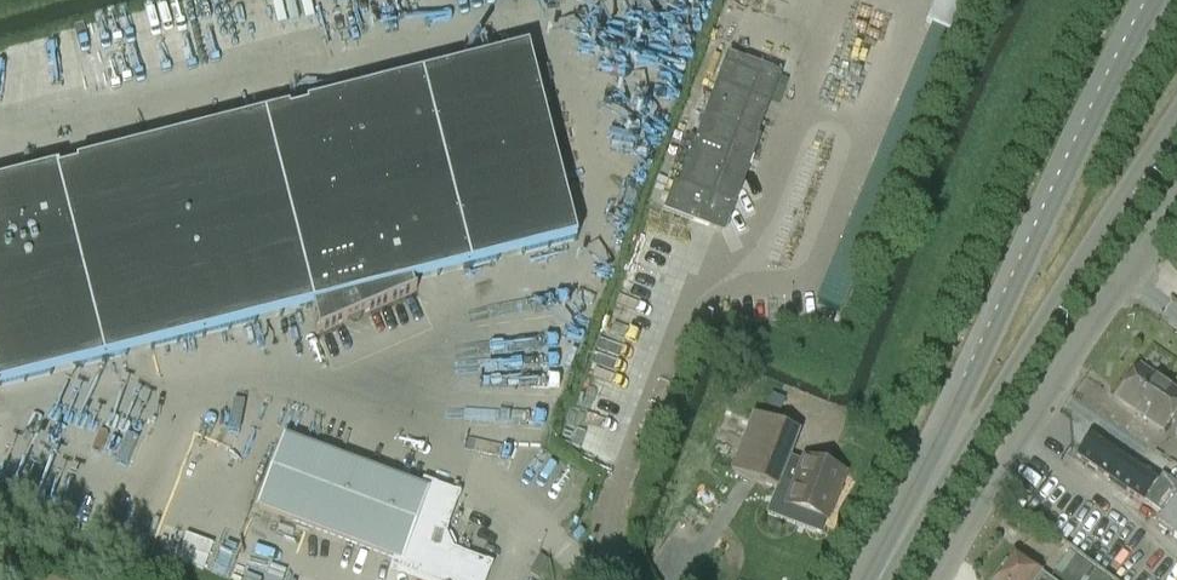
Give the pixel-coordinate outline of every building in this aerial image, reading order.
[(926,23),(961,36),(967,21),(975,0),(935,0),(932,7),(926,23)] [(0,185),(0,388),(313,308),(319,333),(317,333),(318,335),(416,292),(416,290),(414,291),(412,283),(577,241),(528,50),(0,185)] [(722,230),(781,75),(727,55),(668,210),(722,230)] [(1176,410),(1176,394),(1139,368),(1117,400),(1162,431),(1176,410)] [(803,463),(789,458),(799,433),(753,416),(732,473),(777,490),(781,481),(794,486),(787,506),(826,521),(844,474),(805,459),(803,463)] [(1149,494),(1158,482),(1123,458),(1124,457),(1092,435),(1077,457),(1108,479),(1109,478),(1127,491),(1144,502),(1146,499),(1149,494)] [(256,510),(394,561),(391,569),(422,579),(488,579),(494,565),(455,550),(447,533),(462,495),(423,481),(421,488),(283,438),(256,510)] [(1146,499),(1165,513),(1176,496),(1176,484),(1163,474),(1158,482),(1149,494),(1146,499)] [(1165,513),(1156,525),(1176,540),(1176,496),(1165,513)] [(1040,573),(1014,553),(995,579),(1050,579),(1040,573)] [(1070,554),(1055,574),(1064,579),(1105,579),(1070,554)]
